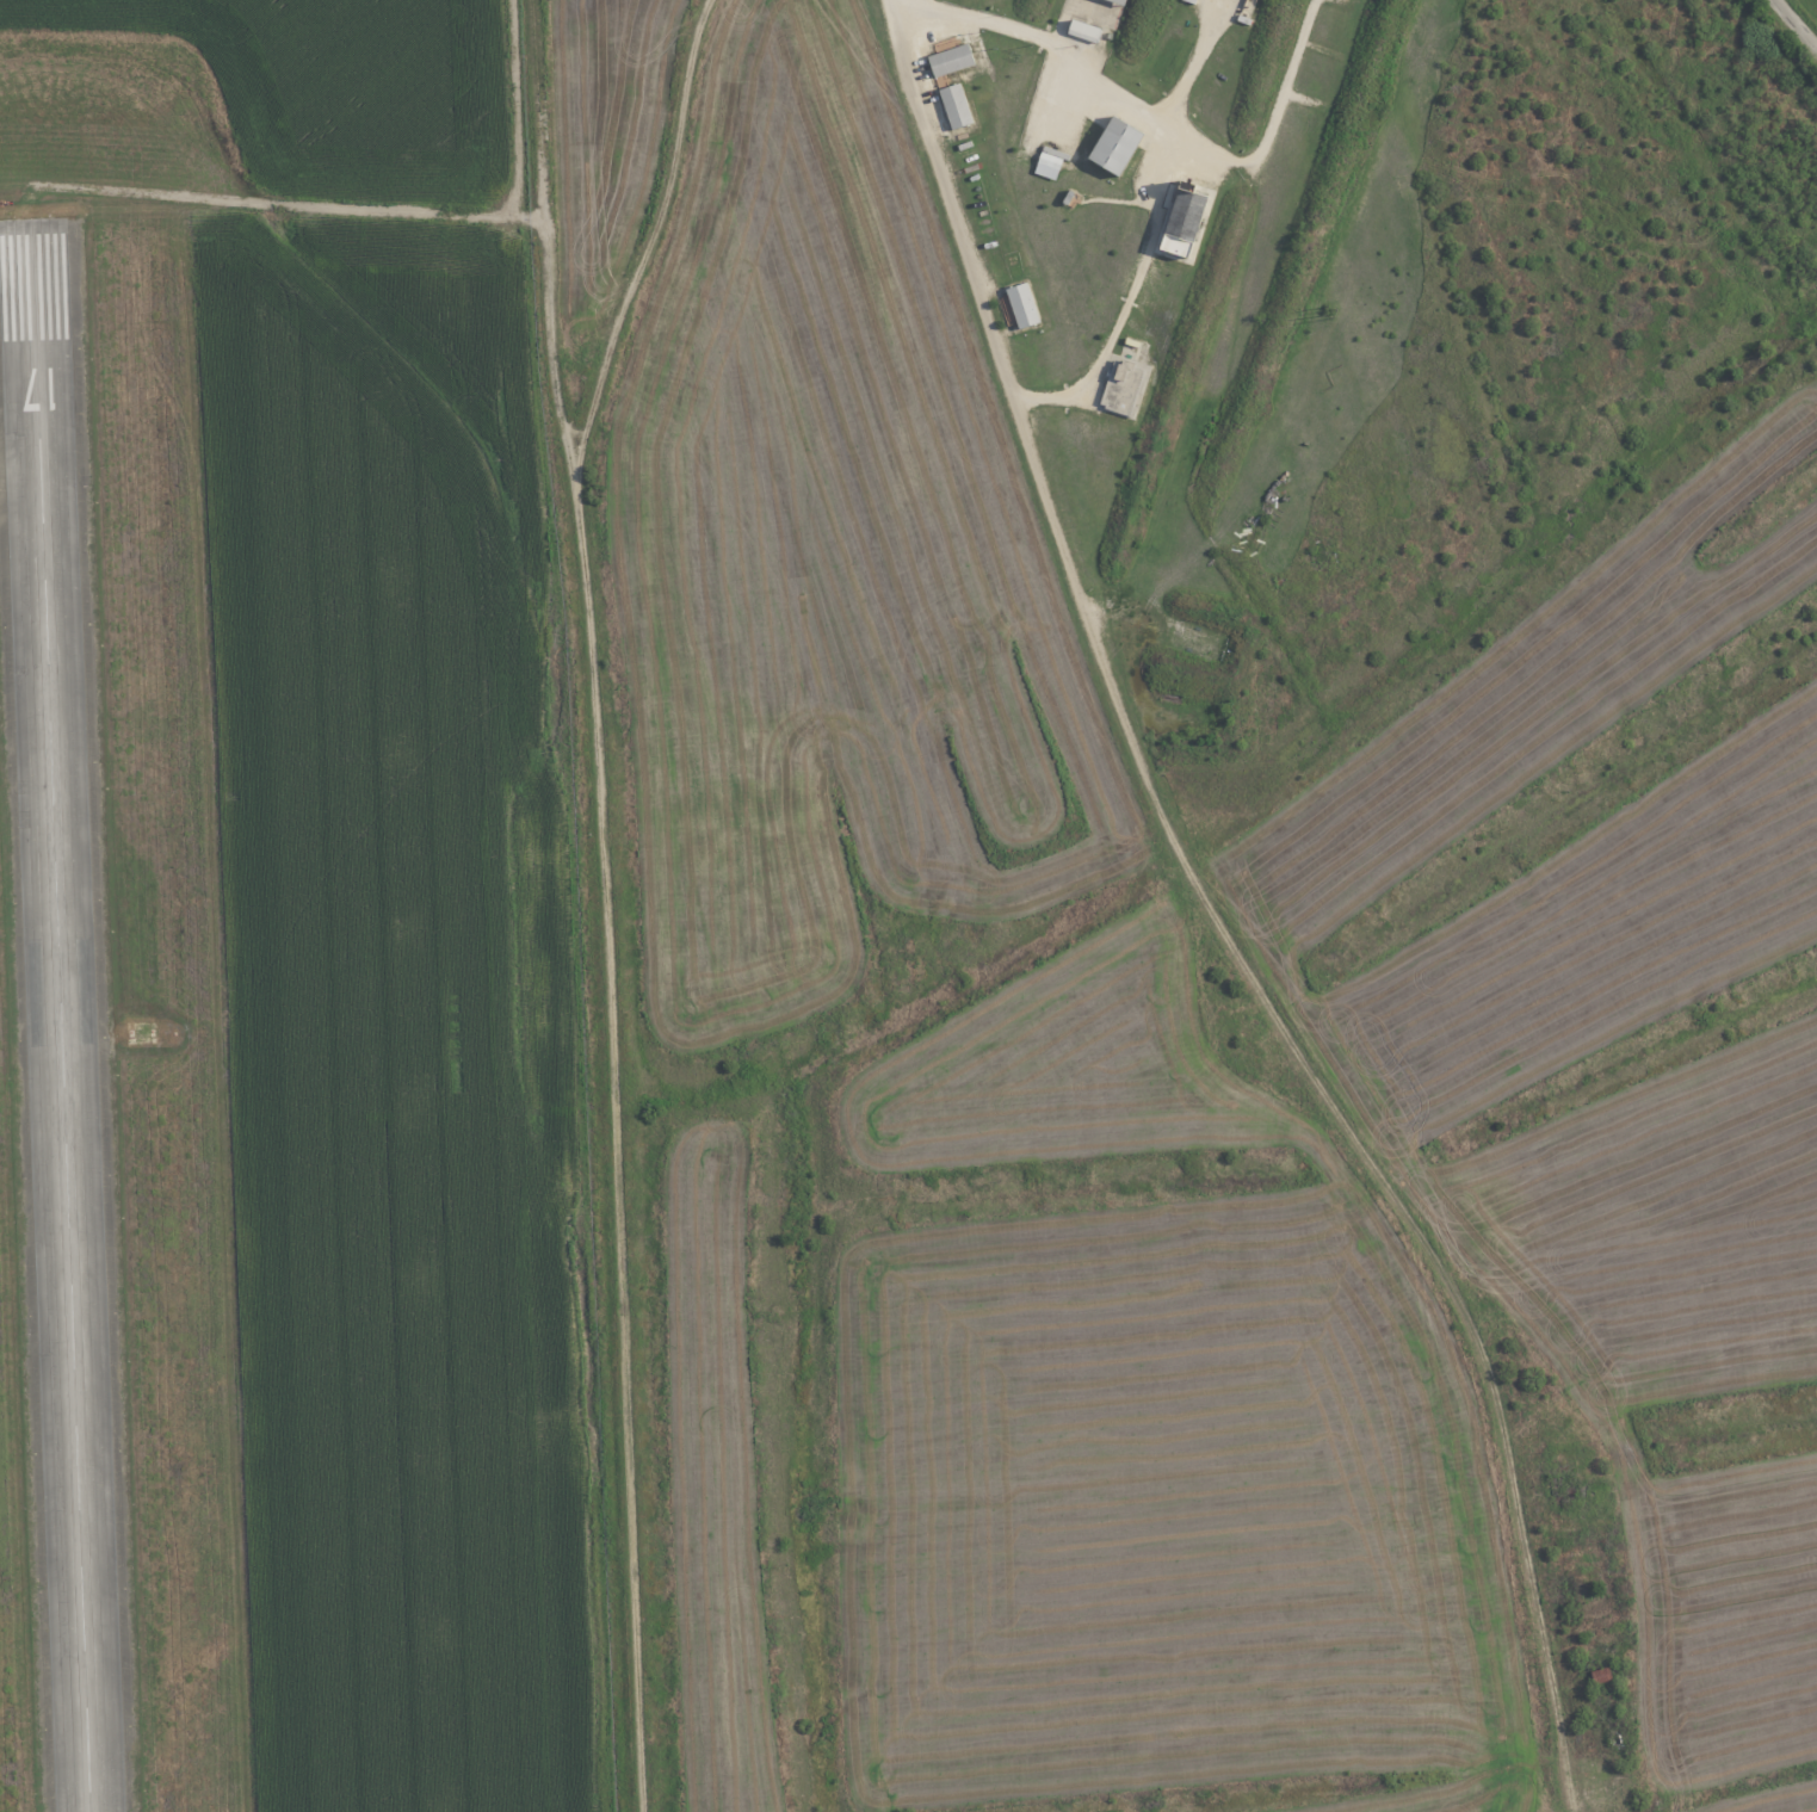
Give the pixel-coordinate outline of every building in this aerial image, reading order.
[(1105,25),(1074,19),(1071,34),(1101,41),(1105,25)] [(929,56),(937,78),(978,63),(971,42),(929,56)] [(953,130),(976,122),(963,82),(940,89),(953,130)] [(1150,132),(1117,114),(1093,158),(1126,176),(1150,132)] [(1037,173),(1060,180),(1068,152),(1044,145),(1037,173)] [(1043,322),(1031,281),(1009,288),(1020,329),(1043,322)]
